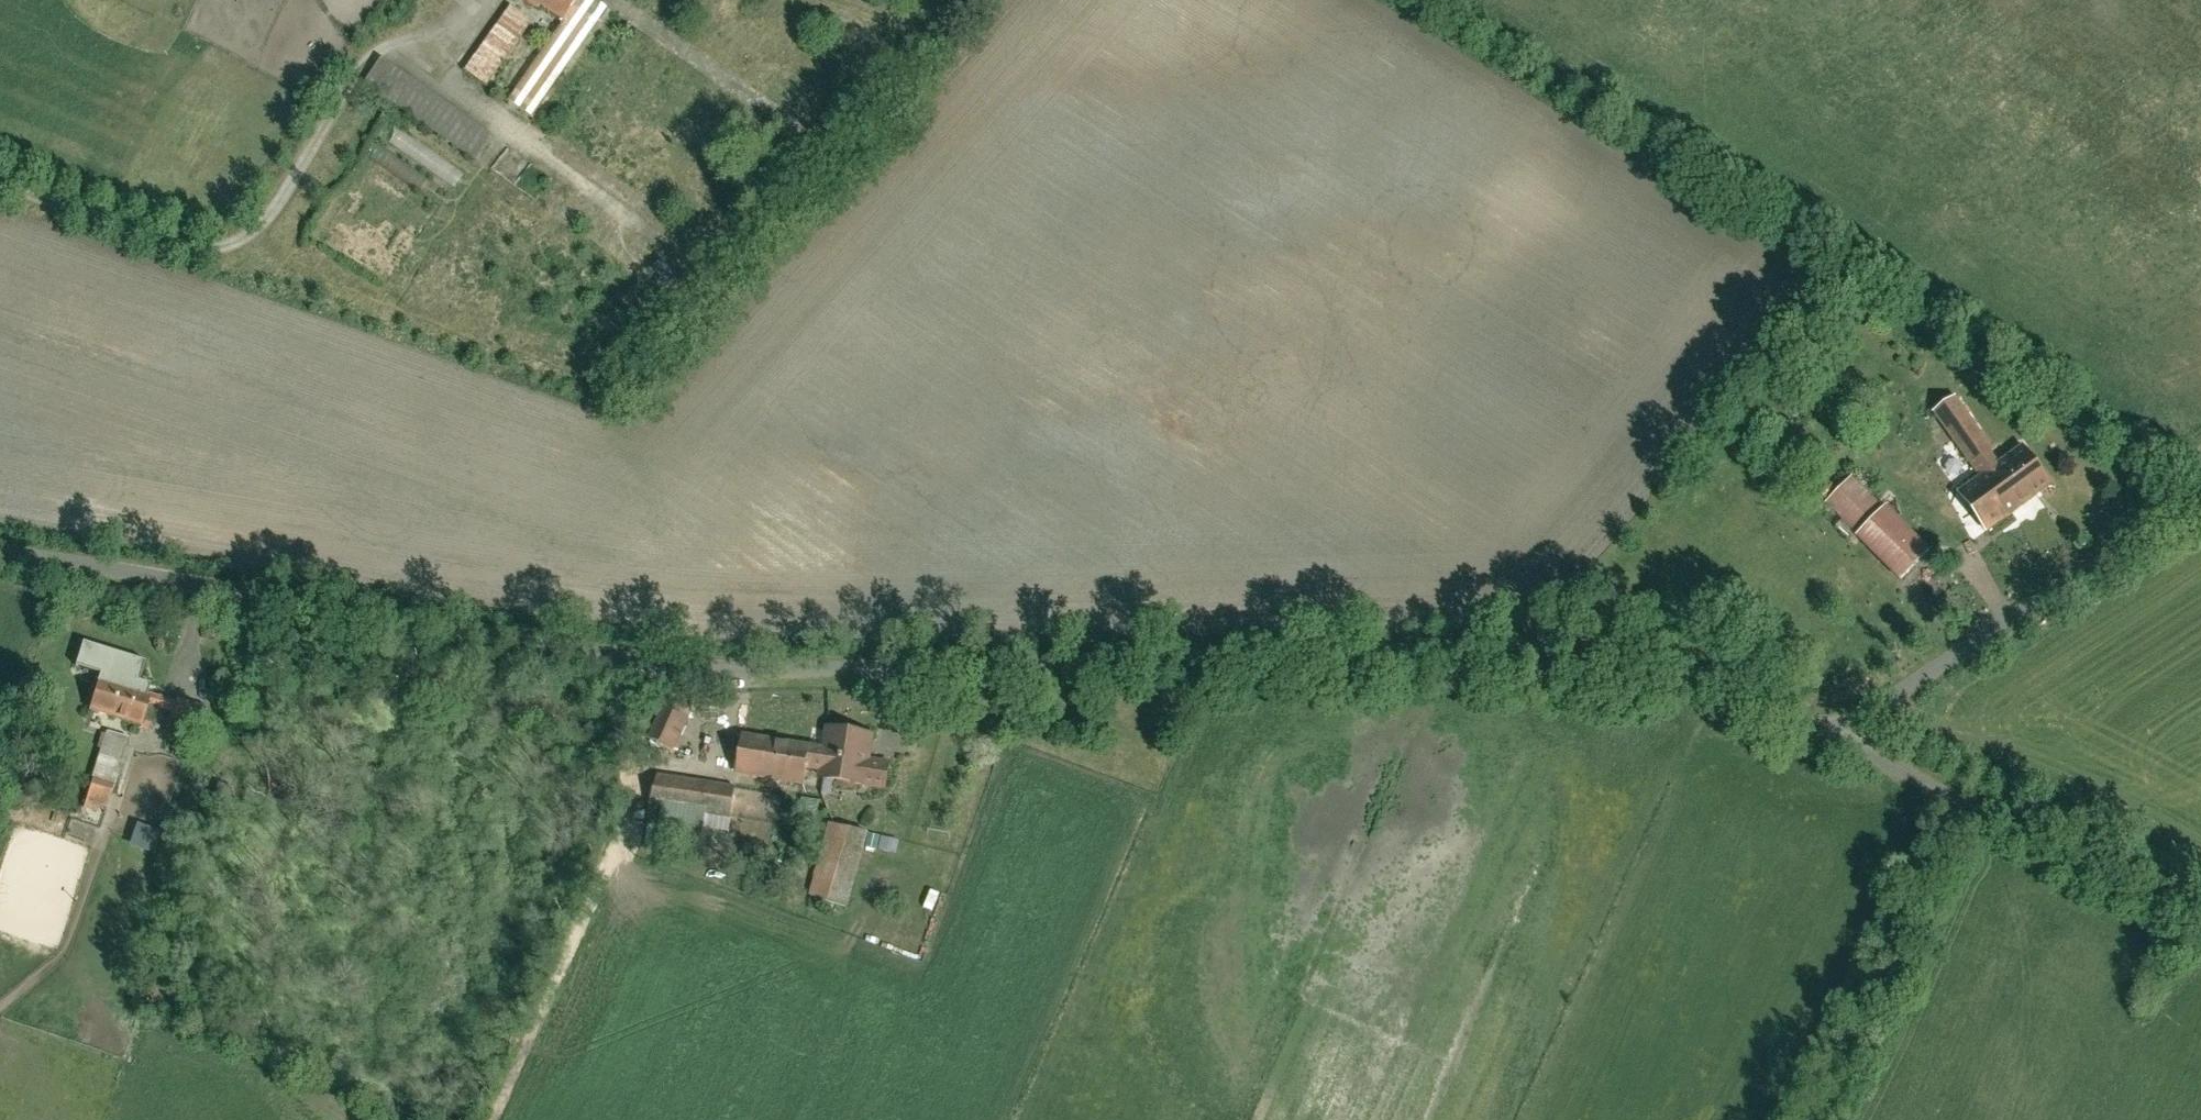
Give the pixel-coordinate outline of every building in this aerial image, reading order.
[(594,0),(586,0),(569,26),(516,98),(536,113),(609,11),(594,0)] [(569,26),(586,0),(531,0),(569,26)] [(534,23),(509,8),(467,75),(492,90),(534,23)] [(387,62),(372,84),(479,158),(495,137),(387,62)] [(1950,400),(1932,414),(1981,479),(1959,495),(1987,531),(2047,486),(2021,451),(2000,467),(1950,400)] [(1878,509),(1849,480),(1825,505),(1855,534),(1851,538),(1895,580),(1927,547),(1882,505),(1878,509)] [(152,700),(97,684),(89,715),(144,730),(149,710),(152,700)] [(175,706),(152,700),(149,710),(172,716),(175,706)] [(205,714),(175,706),(172,716),(168,733),(197,741),(205,714)] [(828,750),(747,740),(742,779),(809,788),(810,777),(869,784),(875,736),(831,731),(828,750)] [(114,784),(127,739),(107,734),(94,778),(114,784)] [(739,818),(745,786),(665,772),(656,820),(707,830),(710,813),(739,818)] [(818,846),(819,798),(803,798),(801,846),(818,846)] [(92,840),(97,827),(73,820),(69,833),(92,840)] [(833,821),(815,897),(859,907),(876,831),(833,821)]
